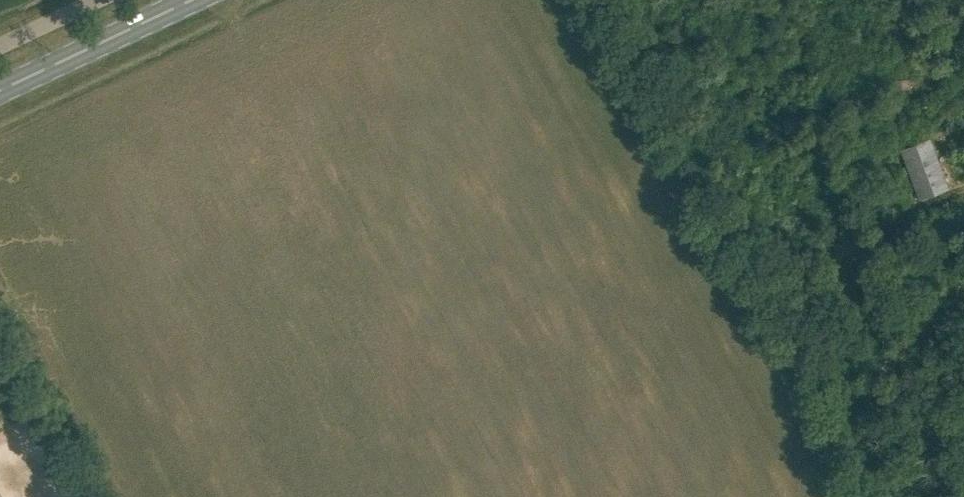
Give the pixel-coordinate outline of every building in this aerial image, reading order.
[(927,139),(903,147),(921,200),(946,191),(927,139)]
